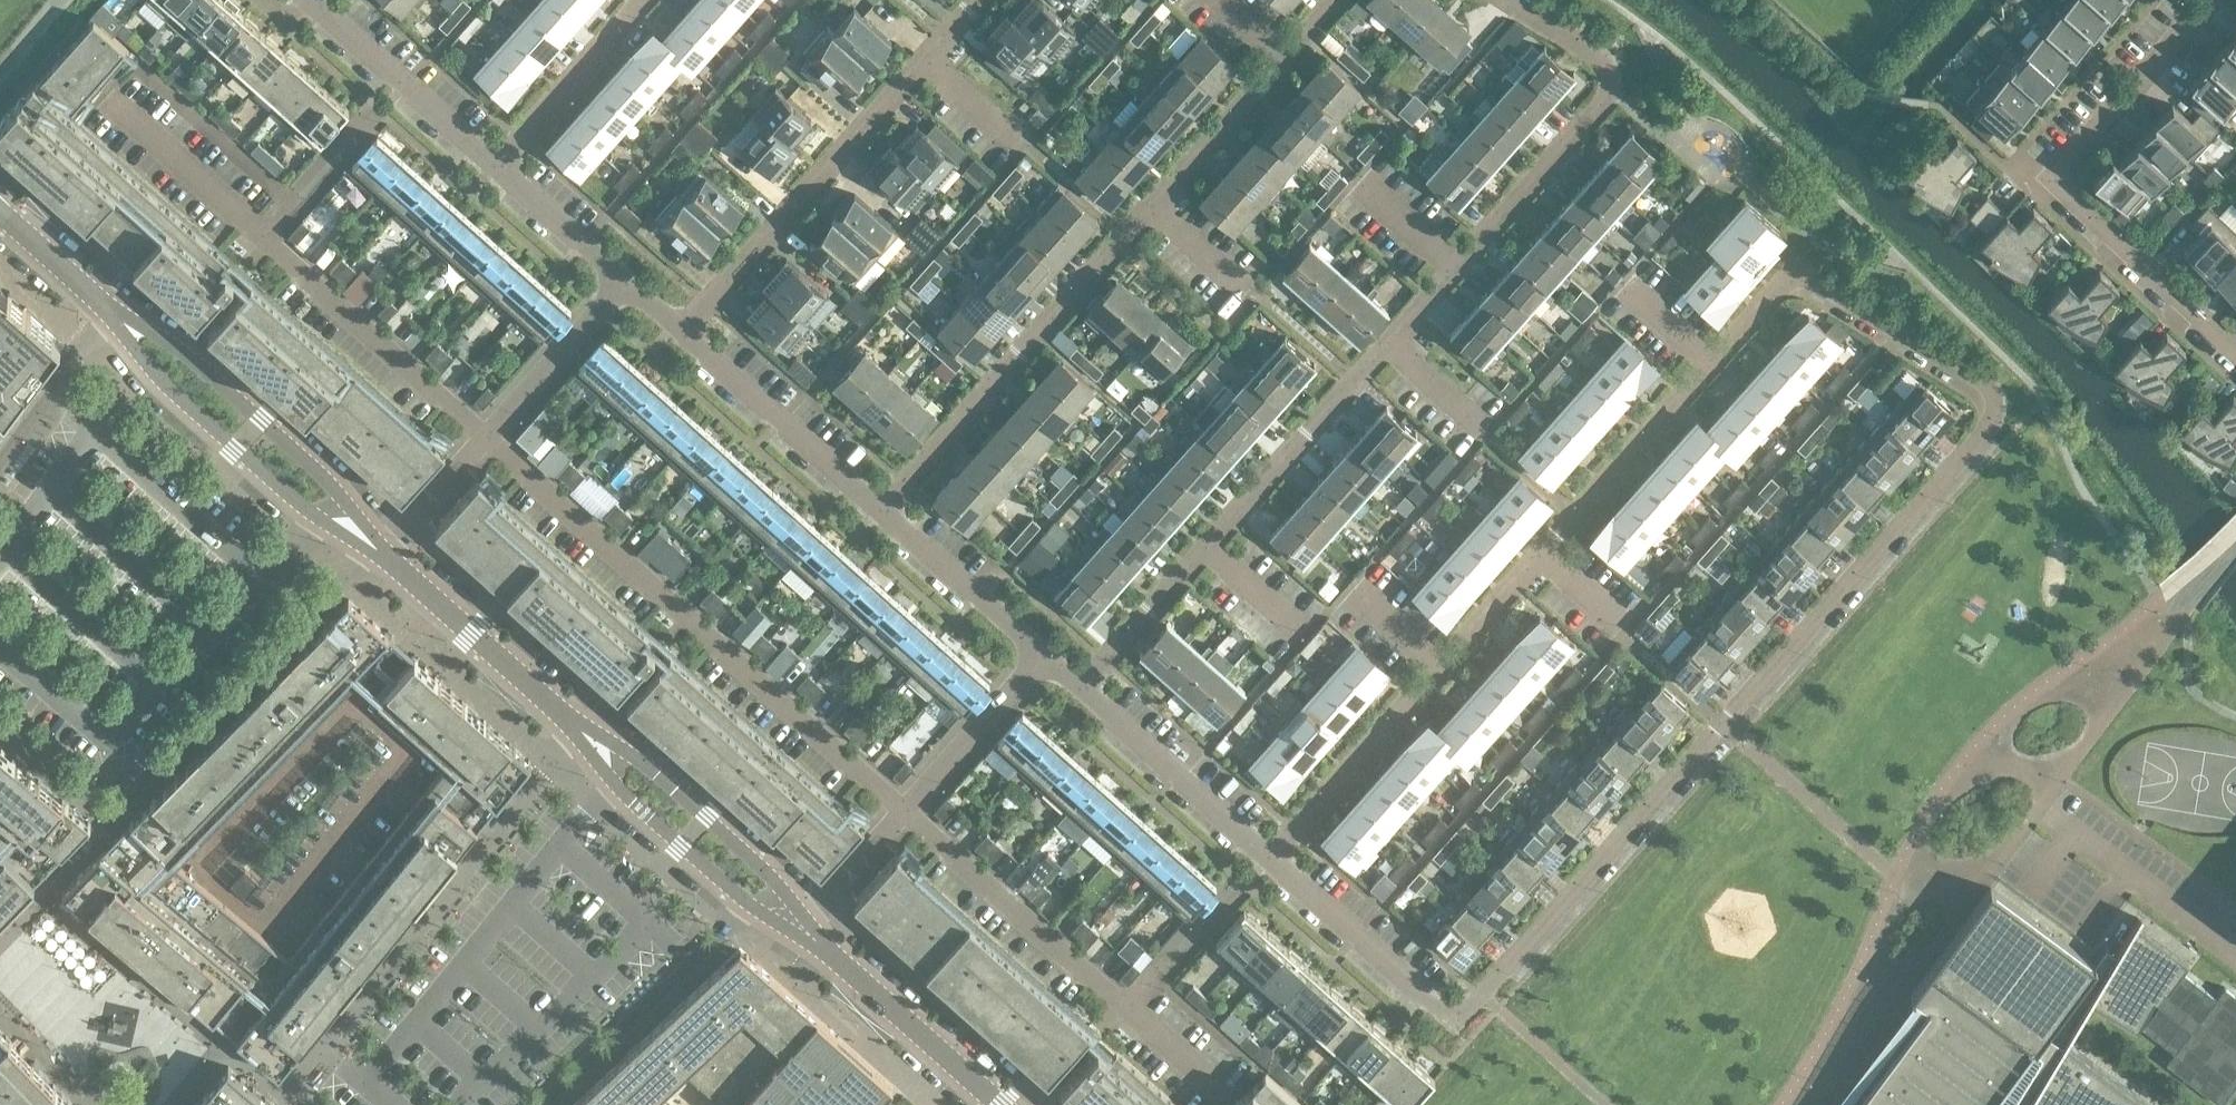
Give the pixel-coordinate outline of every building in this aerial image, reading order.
[(182,0),(163,0),(174,10),(182,0)] [(220,0),(182,0),(174,10),(195,28),(220,0)] [(244,15),(226,0),(220,0),(195,28),(216,47),(244,15)] [(384,2),(398,15),(402,10),(403,11),(404,9),(404,8),(412,0),(385,0),(384,2)] [(471,5),(466,0),(461,0),(451,11),(459,18),(471,5)] [(556,0),(540,0),(531,10),(526,6),(525,7),(560,38),(577,19),(556,0)] [(594,0),(556,0),(577,19),(594,0)] [(734,0),(698,0),(697,1),(727,28),(744,9),(734,0)] [(752,0),(734,0),(744,9),(752,0)] [(1012,18),(1011,18),(1053,55),(1074,31),(1075,31),(1076,29),(1075,29),(1041,0),(1038,0),(1032,7),(1026,2),(1013,16),(1013,15),(1012,16),(1007,12),(1008,11),(1007,10),(1005,12),(1012,18)] [(1410,0),(1370,0),(1392,20),(1410,0)] [(1445,7),(1445,6),(1441,10),(1430,0),(1410,0),(1392,20),(1415,40),(1445,7)] [(2093,34),(2055,0),(2054,0),(2049,6),(2057,14),(2045,27),(2037,19),(2037,20),(2075,54),(2093,34)] [(2111,14),(2095,0),(2069,0),(2063,7),(2056,0),(2055,0),(2093,34),(2111,14)] [(2124,0),(2095,0),(2111,14),(2124,0)] [(710,47),(727,28),(697,1),(680,20),(710,47)] [(560,38),(525,7),(525,8),(530,12),(514,29),(509,25),(508,26),(543,57),(560,38)] [(827,26),(826,27),(869,66),(870,65),(864,60),(885,37),(891,42),(892,41),(854,7),(853,8),(854,9),(833,32),(827,26)] [(1446,7),(1445,7),(1415,40),(1443,66),(1457,51),(1452,47),(1470,28),(1469,27),(1467,27),(1464,30),(1442,11),(1446,7)] [(1162,18),(1154,10),(1142,24),(1150,31),(1162,18)] [(112,11),(105,19),(117,31),(125,22),(112,11)] [(447,32),(459,18),(451,11),(439,24),(447,32)] [(766,29),(776,18),(768,11),(758,22),(766,29)] [(477,12),(467,23),(475,30),(485,19),(477,12)] [(231,72),(265,34),(244,15),(216,47),(236,65),(231,71),(231,72)] [(1100,16),(1091,26),(1111,44),(1120,34),(1100,16)] [(1052,55),(1053,55),(1011,18),(1005,25),(999,21),(985,37),(984,36),(982,38),(983,39),(984,38),(995,48),(1024,74),(1024,75),(1025,76),(1026,74),(1025,73),(1045,52),(1046,52),(1046,51),(1051,56),(1051,57),(1053,56),(1052,55)] [(36,159),(131,52),(94,19),(0,124),(0,127),(36,159)] [(692,67),(710,47),(680,20),(664,38),(663,39),(683,57),(682,58),(692,67)] [(2058,74),(2075,54),(2037,20),(2031,26),(2039,33),(2028,47),(2019,39),(2019,40),(2058,74)] [(759,37),(766,29),(758,22),(751,30),(749,33),(757,40),(759,37)] [(475,30),(467,23),(458,34),(466,41),(475,30)] [(1138,45),(1150,31),(1142,24),(1129,37),(1138,45)] [(543,57),(508,26),(508,27),(513,31),(497,48),(492,44),(491,45),(526,76),(543,57)] [(1111,44),(1091,26),(1082,36),(1102,54),(1111,44)] [(869,66),(826,27),(805,51),(804,50),(803,52),(847,91),(848,90),(842,84),(863,61),(869,66)] [(146,41),(133,29),(125,38),(138,50),(146,41)] [(666,76),(682,58),(683,57),(663,39),(664,38),(654,30),(636,49),(666,76)] [(2227,42),(2235,50),(2235,32),(2227,42)] [(252,90),(286,53),(265,34),(231,72),(252,90)] [(1200,36),(1180,58),(1214,89),(1215,88),(1211,84),(1230,63),(1234,67),(1236,65),(1201,34),(1199,36),(1200,36)] [(792,53),(772,36),(764,45),(784,63),(792,53)] [(2058,74),(2019,40),(2013,46),(2022,53),(2010,66),(2002,59),(2001,59),(2040,94),(2058,74)] [(159,52),(146,41),(138,50),(151,61),(159,52)] [(2227,42),(2209,62),(2235,86),(2235,50),(2227,42)] [(526,76),(491,45),(491,46),(496,50),(478,70),(508,97),(526,76)] [(784,63),(764,45),(756,54),(775,72),(784,63)] [(1545,46),(1525,68),(1557,96),(1558,96),(1556,94),(1575,72),(1574,71),(1571,74),(1543,50),(1546,47),(1545,46)] [(1344,47),(1337,55),(1350,67),(1357,59),(1344,47)] [(734,66),(743,55),(735,48),(726,58),(734,66)] [(995,48),(987,58),(1015,84),(1024,74),(995,48)] [(666,76),(636,49),(619,68),(649,95),(666,76)] [(273,109),(307,72),(286,53),(252,90),(253,91),(258,85),(278,102),(273,108),(273,109)] [(1109,77),(1121,63),(1113,56),(1101,70),(1109,77)] [(727,74),(734,66),(726,58),(718,66),(716,69),(724,76),(727,74)] [(1214,89),(1180,58),(1160,81),(1194,111),(1190,107),(1209,86),(1214,89)] [(1360,90),(1325,59),(1325,60),(1324,61),(1328,65),(1309,86),(1305,83),(1304,83),(1338,114),(1358,91),(1359,92),(1360,90)] [(1371,71),(1357,59),(1350,67),(1364,80),(1371,71)] [(2040,94),(2001,59),(1983,79),(2022,114),(2040,94)] [(2209,62),(2190,83),(2229,118),(2235,110),(2235,86),(2209,62)] [(175,67),(167,76),(180,87),(188,78),(175,67)] [(632,114),(649,95),(619,68),(602,87),(632,114)] [(1557,96),(1525,68),(1509,86),(1541,114),(1542,114),(1540,112),(1555,95),(1557,97),(1557,96)] [(1097,91),(1109,77),(1101,70),(1089,83),(1097,91)] [(294,128),(328,90),(307,72),(273,109),(294,128)] [(200,90),(188,78),(180,87),(193,98),(200,90)] [(2022,114),(1983,79),(1965,100),(1985,118),(2001,132),(2004,134),(2022,114)] [(1194,111),(1160,81),(1139,104),(1173,134),(1174,134),(1170,130),(1189,109),(1193,112),(1194,111)] [(1318,136),(1338,114),(1304,83),(1304,84),(1308,88),(1289,109),(1285,106),(1284,106),(1318,136)] [(775,88),(754,112),(795,148),(801,154),(803,152),(802,151),(801,152),(797,148),(797,147),(796,146),(796,147),(790,142),(811,119),(817,125),(818,124),(818,123),(817,123),(776,87),(777,86),(776,86),(774,87),(775,88)] [(1038,86),(1029,96),(1049,114),(1058,104),(1038,86)] [(1541,114),(1509,86),(1493,104),(1525,132),(1526,132),(1524,130),(1539,113),(1541,115),(1541,114)] [(615,133),(632,114),(602,87),(585,106),(615,133)] [(698,105),(707,95),(699,88),(690,98),(698,105)] [(1953,106),(1959,99),(1948,89),(1942,96),(1953,106)] [(350,110),(328,90),(294,128),(316,147),(350,110)] [(691,114),(698,105),(690,98),(683,106),(680,110),(688,117),(691,114)] [(1072,102),(1060,116),(1068,123),(1080,109),(1072,102)] [(1398,110),(1405,116),(1412,123),(1419,114),(1405,102),(1398,110)] [(2153,124),(2186,153),(2192,159),(2221,127),(2201,109),(2191,120),(2172,103),(2153,124)] [(217,104),(209,113),(222,124),(230,116),(217,104)] [(1172,135),(1173,134),(1139,104),(1120,126),(1114,121),(1113,122),(1153,157),(1149,153),(1168,132),(1172,135)] [(1525,132),(1493,104),(1477,122),(1509,150),(1510,150),(1508,148),(1523,131),(1525,133),(1525,132)] [(615,133),(585,106),(568,125),(598,152),(615,133)] [(1029,117),(1039,125),(1047,115),(1037,106),(1029,117)] [(1297,159),(1318,136),(1284,106),(1283,107),(1287,111),(1268,132),(1264,129),(1297,159)] [(795,148),(754,112),(753,111),(751,113),(752,114),(753,113),(758,117),(757,118),(758,119),(758,118),(762,122),(742,144),(737,140),(736,142),(737,142),(778,178),(778,179),(778,180),(780,178),(779,177),(794,161),(788,156),(795,148)] [(1971,113),(1966,118),(1992,142),(2001,132),(1985,118),(1981,122),(1971,113)] [(242,127),(230,116),(222,124),(235,136),(242,127)] [(1056,136),(1068,123),(1060,116),(1048,129),(1056,136)] [(895,148),(936,185),(957,161),(958,162),(960,160),(959,160),(968,151),(932,118),(923,128),(917,123),(918,123),(917,122),(916,124),(922,129),(915,137),(910,132),(897,146),(896,146),(895,146),(891,142),(890,141),(889,143),(895,148)] [(717,137),(698,119),(690,128),(709,146),(717,137)] [(1153,157),(1113,122),(1101,135),(1107,140),(1099,149),(1093,144),(1092,145),(1132,180),(1133,180),(1129,176),(1148,155),(1152,158),(1153,157)] [(1509,150),(1477,122),(1461,140),(1493,168),(1494,168),(1492,166),(1507,149),(1509,151),(1509,150)] [(2168,172),(2186,153),(2153,124),(2136,144),(2168,172)] [(598,152),(568,125),(550,145),(580,172),(598,152)] [(664,143),(674,133),(666,126),(656,136),(664,143)] [(1377,148),(1389,134),(1381,127),(1369,141),(1377,148)] [(709,146),(690,128),(681,138),(701,155),(709,146)] [(235,272),(76,129),(43,166),(188,295),(183,300),(197,313),(235,272)] [(1278,182),(1297,159),(1264,129),(1263,130),(1267,133),(1248,155),(1244,151),(1243,152),(1283,188),(1283,187),(1278,182)] [(1611,150),(1611,151),(1643,179),(1663,157),(1661,156),(1659,159),(1631,135),(1634,131),(1633,131),(1613,152),(1611,150)] [(373,191),(403,157),(378,135),(348,168),(373,191)] [(657,151),(664,143),(656,136),(649,144),(647,146),(655,154),(657,151)] [(1955,175),(1976,153),(1957,136),(1942,152),(1931,141),(1904,170),(1919,182),(1936,193),(1954,201),(1963,183),(1955,175)] [(1493,168),(1461,140),(1445,158),(1477,186),(1478,186),(1475,184),(1491,167),(1493,169),(1493,168)] [(1365,161),(1377,148),(1369,141),(1357,154),(1365,161)] [(259,142),(251,150),(264,162),(272,153),(259,142)] [(1394,142),(1387,150),(1392,155),(1399,146),(1394,142)] [(2151,192),(2168,172),(2136,144),(2119,163),(2151,192)] [(1131,181),(1132,180),(1092,145),(1080,158),(1086,163),(1077,174),(1111,204),(1113,203),(1108,199),(1128,178),(1131,181)] [(936,185),(895,148),(888,156),(883,151),(868,167),(867,167),(866,168),(867,169),(867,168),(908,205),(908,206),(910,205),(909,204),(929,182),(929,183),(930,182),(935,186),(934,187),(935,187),(937,186),(936,185)] [(1643,179),(1611,151),(1610,151),(1612,153),(1597,170),(1595,168),(1595,169),(1627,197),(1643,179)] [(1283,188),(1243,152),(1242,153),(1246,157),(1227,178),(1223,174),(1222,175),(1256,205),(1265,195),(1271,201),(1283,188)] [(284,164),(272,153),(264,162),(276,173),(284,164)] [(397,212),(427,179),(403,157),(373,191),(374,192),(379,186),(401,206),(396,211),(397,212)] [(975,157),(966,167),(986,185),(995,174),(975,157)] [(2151,192),(2119,163),(2112,157),(2093,178),(2132,213),(2151,192)] [(1477,186),(1445,158),(1427,177),(1428,178),(1429,177),(1457,202),(1456,203),(1457,204),(1474,185),(1477,187),(1477,186)] [(614,183),(622,191),(641,169),(633,162),(614,183)] [(1012,185),(1024,172),(1016,164),(1004,178),(1012,185)] [(2214,166),(2208,173),(2218,182),(2224,175),(2214,166)] [(699,169),(678,193),(721,232),(722,231),(716,226),(737,203),(742,208),(743,207),(699,168),(699,169)] [(1611,215),(1627,197),(1595,169),(1594,169),(1596,171),(1581,188),(1579,186),(1579,187),(1611,215)] [(1336,194),(1348,180),(1340,173),(1328,187),(1336,194)] [(2218,182),(2208,173),(2203,179),(2213,188),(2218,182)] [(1237,227),(1256,205),(1222,175),(1222,176),(1226,179),(1207,201),(1203,197),(1202,198),(1201,198),(1201,199),(1235,230),(1237,228),(1237,227)] [(1000,199),(1012,185),(1004,178),(992,192),(1000,199)] [(1692,186),(1697,190),(1705,182),(1700,178),(1692,186)] [(421,233),(450,200),(427,179),(397,212),(421,233)] [(1324,207),(1336,194),(1328,187),(1316,200),(1324,207)] [(1611,215),(1579,187),(1578,187),(1580,189),(1565,206),(1563,204),(1563,205),(1595,233),(1611,215)] [(1043,211),(1042,212),(1076,243),(1097,219),(1097,220),(1098,219),(1064,188),(1062,190),(1066,194),(1047,215),(1043,211)] [(1990,230),(2008,211),(1989,192),(1971,211),(1990,230)] [(721,232),(678,193),(656,217),(655,218),(699,257),(700,256),(694,251),(715,227),(720,232),(721,232)] [(833,217),(832,218),(876,256),(897,232),(898,233),(898,232),(855,193),(854,194),(859,199),(839,222),(833,217)] [(1687,288),(1717,315),(1770,255),(1765,251),(1782,232),(1744,198),(1709,237),(1722,249),(1687,288)] [(2234,198),(2222,209),(2235,224),(2235,200),(2234,198)] [(445,255),(474,221),(450,200),(421,233),(445,255)] [(644,220),(624,202),(615,212),(635,230),(644,220)] [(2174,202),(2169,208),(2179,216),(2184,211),(2174,202)] [(2212,275),(2235,250),(2235,230),(2208,203),(2188,224),(2199,233),(2184,249),(2212,275)] [(1579,251),(1595,233),(1563,205),(1562,205),(1564,207),(1549,224),(1547,222),(1547,223),(1579,251)] [(1705,212),(1696,205),(1687,216),(1695,223),(1705,212)] [(2031,247),(2052,225),(2033,207),(2018,223),(2007,213),(1980,241),(1995,254),(2012,264),(2030,272),(2040,254),(2031,247)] [(2173,224),(2179,216),(2169,208),(2163,214),(2173,224)] [(971,231),(983,218),(975,210),(963,224),(971,231)] [(1076,244),(1076,243),(1042,212),(1022,235),(1056,266),(1056,265),(1053,261),(1071,240),(1076,244)] [(1339,220),(1331,213),(1326,218),(1335,225),(1339,220)] [(921,216),(912,226),(932,244),(941,234),(921,216)] [(1634,232),(1647,244),(1662,228),(1649,217),(1634,232)] [(854,280),(876,256),(832,218),(837,224),(817,247),(811,242),(810,243),(854,282),(855,281),(854,280)] [(310,227),(302,219),(289,234),(297,241),(310,227)] [(1295,240),(1307,226),(1299,219),(1287,232),(1295,240)] [(469,276),(498,243),(474,221),(445,255),(469,276)] [(1579,251),(1547,223),(1546,223),(1548,225),(1533,242),(1531,240),(1530,241),(1562,269),(1579,251)] [(959,245),(971,231),(963,224),(951,237),(959,245)] [(1679,224),(1660,246),(1668,253),(1688,231),(1679,224)] [(932,244),(912,226),(904,236),(923,254),(932,244)] [(1283,253),(1295,240),(1287,232),(1275,246),(1283,253)] [(1056,266),(1022,235),(1001,258),(1035,289),(1036,288),(1032,284),(1051,263),(1055,266),(1056,266)] [(1546,287),(1562,269),(1530,241),(1532,243),(1517,260),(1515,258),(1514,259),(1546,287)] [(1301,292),(1302,292),(1330,260),(1310,242),(1309,243),(1311,245),(1286,272),(1285,271),(1284,272),(1303,290),(1301,292)] [(492,298),(522,264),(498,243),(469,276),(492,298)] [(2212,275),(2235,298),(2235,250),(2212,275)] [(930,277),(942,264),(934,256),(922,270),(930,277)] [(338,278),(350,264),(342,257),(330,270),(338,278)] [(777,280),(771,288),(770,288),(812,324),(812,325),(814,323),(813,322),(812,323),(808,319),(808,318),(808,317),(827,295),(828,296),(829,295),(829,294),(828,294),(787,258),(788,257),(787,257),(785,258),(786,259),(772,275),(777,280)] [(1035,289),(1001,258),(981,281),(1015,312),(1015,311),(1012,307),(1031,286),(1035,289)] [(1530,305),(1546,287),(1514,259),(1516,261),(1501,278),(1499,276),(1498,277),(1530,305)] [(1348,276),(1330,260),(1302,292),(1302,293),(1304,291),(1321,306),(1319,308),(1320,308),(1348,276)] [(346,285),(359,272),(350,264),(338,278),(346,285)] [(516,319),(546,286),(522,264),(492,298),(494,299),(499,293),(520,312),(515,318),(516,319)] [(918,291),(930,277),(922,270),(910,283),(918,291)] [(2098,309),(2119,287),(2100,270),(2085,286),(2074,275),(2047,304),(2062,316),(2079,327),(2097,335),(2106,317),(2098,309)] [(1113,332),(1144,298),(1143,297),(1139,301),(1118,282),(1122,278),(1120,276),(1103,296),(1098,292),(1085,307),(1090,311),(1084,317),(1098,329),(1104,323),(1113,332)] [(1338,324),(1366,292),(1348,276),(1320,308),(1320,309),(1322,307),(1339,322),(1337,324),(1338,324)] [(1514,323),(1530,305),(1498,277),(1500,279),(1485,296),(1483,294),(1482,295),(1514,323)] [(1015,312),(981,281),(960,304),(994,335),(995,334),(991,330),(1010,309),(1014,312),(1015,312)] [(440,455),(247,282),(214,318),(408,491),(440,455)] [(790,348),(811,324),(812,324),(770,288),(764,282),(762,284),(763,285),(764,284),(769,288),(768,289),(769,290),(756,304),(762,309),(755,317),(748,311),(747,313),(748,314),(748,313),(789,349),(789,350),(789,351),(791,349),(790,348)] [(541,341),(571,308),(546,286),(516,319),(541,341)] [(859,286),(850,296),(870,314),(879,304),(859,286)] [(1568,304),(1583,317),(1599,299),(1583,286),(1568,304)] [(61,342),(0,287),(0,424),(61,342)] [(1388,312),(1366,292),(1338,324),(1338,325),(1340,323),(1362,342),(1363,341),(1360,338),(1384,310),(1387,313),(1388,312)] [(1498,341),(1514,323),(1482,295),(1484,297),(1469,314),(1467,312),(1466,313),(1498,341)] [(870,314),(850,296),(841,306),(861,324),(870,314)] [(1136,352),(1167,318),(1166,318),(1162,322),(1141,303),(1145,299),(1144,298),(1113,332),(1136,352)] [(386,321),(398,307),(390,300),(378,313),(386,321)] [(471,352),(485,337),(487,338),(505,319),(488,303),(456,337),(471,352)] [(994,335),(960,304),(941,326),(940,326),(939,328),(971,357),(973,359),(974,358),(975,356),(971,353),(990,332),(994,335)] [(394,328),(406,314),(398,307),(386,321),(394,328)] [(1498,341),(1466,313),(1468,315),(1451,335),(1452,336),(1453,335),(1480,359),(1479,360),(1481,361),(1498,341)] [(1808,315),(1791,335),(1821,362),(1838,342),(1808,315)] [(927,329),(913,317),(906,325),(919,337),(927,329)] [(1168,319),(1167,318),(1136,352),(1165,378),(1178,363),(1174,359),(1191,340),(1189,338),(1185,342),(1164,323),(1168,319)] [(1590,324),(1582,334),(1590,341),(1598,331),(1590,324)] [(2165,372),(2185,350),(2167,332),(2151,348),(2140,337),(2113,366),(2128,379),(2145,389),(2164,397),(2173,379),(2165,372)] [(1582,334),(1571,346),(1579,353),(1590,341),(1582,334)] [(1804,381),(1821,362),(1791,335),(1774,354),(1804,381)] [(1285,336),(1267,356),(1300,385),(1300,384),(1298,382),(1315,363),(1314,362),(1313,363),(1286,338),(1286,337),(1285,336)] [(1625,337),(1607,357),(1637,383),(1655,364),(1625,337)] [(600,393),(629,361),(608,342),(607,340),(604,338),(575,371),(600,393)] [(949,350),(936,338),(929,346),(942,358),(949,350)] [(434,363),(446,350),(438,342),(426,356),(434,363)] [(858,405),(858,406),(894,366),(893,365),(888,371),(860,346),(847,361),(852,365),(834,384),(835,385),(835,384),(836,386),(840,382),(861,401),(858,405)] [(1069,354),(1083,366),(1090,358),(1077,346),(1069,354)] [(442,371),(455,357),(446,350),(434,363),(442,371)] [(963,362),(949,350),(942,358),(956,370),(963,362)] [(1804,381),(1774,354),(1757,373),(1787,399),(1804,381)] [(788,366),(808,384),(817,374),(797,355),(788,366)] [(1300,385),(1267,356),(1251,374),(1283,403),(1284,402),(1282,400),(1297,383),(1299,385),(1300,385)] [(1039,381),(1038,382),(1078,417),(1079,416),(1073,411),(1092,390),(1094,388),(1059,357),(1059,358),(1058,359),(1062,363),(1043,384),(1039,381)] [(1637,383),(1607,357),(1591,376),(1620,402),(1637,383)] [(1104,370),(1090,358),(1083,366),(1097,379),(1104,370)] [(624,415),(653,382),(629,361),(600,393),(624,415)] [(1557,361),(1548,372),(1556,379),(1565,368),(1557,361)] [(1879,371),(1871,364),(1859,378),(1867,385),(1879,371)] [(1835,374),(1834,376),(1842,383),(1843,382),(1852,372),(1844,365),(1835,374)] [(907,377),(894,366),(858,406),(859,406),(863,402),(884,421),(881,425),(881,426),(917,386),(916,385),(911,391),(902,383),(907,377)] [(1896,382),(1906,391),(1920,377),(1910,368),(1896,382)] [(1548,372),(1538,383),(1546,390),(1556,379),(1548,372)] [(1770,418),(1787,399),(1757,373),(1740,392),(1770,418)] [(1283,403),(1251,374),(1235,392),(1267,421),(1268,420),(1266,418),(1281,401),(1283,403)] [(1620,402),(1591,376),(1574,395),(1604,421),(1620,402)] [(1825,386),(1833,394),(1842,383),(1834,376),(1825,386)] [(1855,399),(1867,385),(1859,378),(1847,391),(1855,399)] [(1919,379),(1893,408),(1927,438),(1937,427),(1938,428),(1940,426),(1938,425),(1951,411),(1952,412),(1954,410),(1919,379)] [(647,436),(677,403),(653,382),(624,415),(647,436)] [(1066,430),(1078,417),(1038,382),(1037,382),(1041,386),(1022,407),(1018,404),(1018,405),(1051,435),(1060,425),(1066,430)] [(483,407),(496,392),(488,385),(475,400),(483,407)] [(930,398),(917,386),(881,426),(882,427),(886,423),(907,442),(904,446),(905,447),(922,428),(927,432),(940,417),(925,404),(930,398)] [(1267,421),(1235,392),(1219,410),(1251,439),(1252,438),(1250,436),(1265,419),(1267,421)] [(1770,418),(1740,392),(1723,411),(1753,437),(1770,418)] [(1604,421),(1574,395),(1557,414),(1587,440),(1604,421)] [(2235,429),(2235,397),(2233,395),(2218,411),(2207,400),(2180,429),(2195,441),(2212,452),(2230,460),(2235,449),(2235,438),(2232,434),(2235,429)] [(1516,407),(1514,409),(1522,417),(1532,405),(1524,398),(1516,407)] [(1131,410),(1138,416),(1145,422),(1152,414),(1138,401),(1131,410)] [(547,402),(516,437),(533,452),(564,417),(547,402)] [(1811,402),(1801,412),(1809,420),(1819,409),(1811,402)] [(671,457),(701,425),(677,403),(647,436),(671,457)] [(1031,458),(1051,435),(1018,405),(1017,405),(1021,409),(1002,430),(998,427),(997,427),(1031,458)] [(1367,423),(1367,424),(1399,452),(1417,433),(1416,432),(1414,433),(1387,408),(1388,407),(1387,406),(1369,425),(1367,423)] [(1927,438),(1893,408),(1868,436),(1902,466),(1915,451),(1917,452),(1918,451),(1916,450),(1927,438)] [(1514,409),(1505,419),(1513,426),(1522,417),(1514,409)] [(1251,439),(1219,410),(1203,428),(1235,457),(1236,456),(1234,454),(1249,437),(1251,439)] [(1735,457),(1753,437),(1723,411),(1707,429),(1706,430),(1726,448),(1725,448),(1735,457)] [(1792,423),(1800,430),(1809,420),(1801,412),(1792,423)] [(1587,440),(1557,414),(1540,433),(1570,459),(1587,440)] [(1709,467),(1725,448),(1726,448),(1706,430),(1707,429),(1697,420),(1679,440),(1709,467)] [(1829,427),(1821,420),(1809,433),(1817,441),(1829,427)] [(1383,471),(1399,452),(1367,424),(1366,425),(1368,426),(1353,443),(1351,441),(1351,442),(1383,471)] [(695,479),(725,446),(701,425),(671,457),(695,479)] [(1111,446),(1123,433),(1114,425),(1102,439),(1111,446)] [(1011,480),(1031,458),(997,427),(996,428),(1000,432),(981,453),(977,450),(1011,480)] [(1235,457),(1203,428),(1187,446),(1219,475),(1220,474),(1217,473),(1233,455),(1235,457)] [(1570,459),(1540,433),(1522,453),(1552,479),(1570,459)] [(1805,454),(1817,441),(1809,433),(1797,447),(1805,454)] [(1888,481),(1902,466),(1868,436),(1843,464),(1877,494),(1887,482),(1888,484),(1890,482),(1888,481)] [(1778,438),(1767,450),(1775,457),(1786,446),(1778,438)] [(1099,460),(1111,446),(1102,439),(1090,453),(1099,460)] [(1692,486),(1709,467),(1679,440),(1662,459),(1692,486)] [(556,442),(537,462),(553,476),(557,473),(565,481),(577,467),(569,459),(572,457),(556,442)] [(1367,488),(1383,471),(1351,442),(1350,442),(1352,444),(1337,461),(1335,459),(1335,460),(1367,488)] [(719,500),(749,467),(725,446),(695,479),(719,500)] [(1219,475),(1187,446),(1171,464),(1203,493),(1204,492),(1201,491),(1216,474),(1219,475)] [(990,503),(1011,480),(977,450),(976,451),(980,455),(961,476),(957,472),(956,473),(990,503)] [(1759,460),(1767,467),(1775,457),(1767,450),(1759,460)] [(1446,462),(1452,466),(1459,458),(1454,453),(1446,462)] [(1467,462),(1465,464),(1473,471),(1482,461),(1476,456),(1474,454),(1467,462)] [(1675,505),(1692,486),(1662,459),(1645,478),(1675,505)] [(1367,488),(1335,460),(1334,460),(1336,462),(1321,479),(1319,477),(1319,478),(1351,506),(1367,488)] [(1203,493),(1171,464),(1155,482),(1187,511),(1188,510),(1185,508),(1200,492),(1203,493)] [(1465,464),(1455,476),(1463,483),(1473,471),(1465,464)] [(1866,505),(1877,494),(1843,464),(1818,492),(1852,522),(1865,507),(1867,508),(1868,507),(1866,505)] [(585,474),(577,467),(565,481),(573,488),(585,474)] [(743,522),(773,488),(749,467),(719,500),(743,522)] [(1070,492),(1082,479),(1073,471),(1062,485),(1070,492)] [(989,504),(990,503),(956,473),(935,497),(935,496),(934,497),(969,527),(970,526),(966,522),(985,501),(989,504)] [(1519,476),(1501,496),(1531,523),(1549,503),(1519,476)] [(1779,483),(1771,476),(1759,489),(1767,497),(1779,483)] [(1351,506),(1319,478),(1318,478),(1320,480),(1305,497),(1303,495),(1303,496),(1335,524),(1351,506)] [(1409,510),(1428,487),(1418,478),(1399,502),(1409,510)] [(1658,524),(1675,505),(1645,478),(1628,497),(1658,524)] [(1742,479),(1733,488),(1741,496),(1750,486),(1742,479)] [(1187,511),(1155,482),(1139,500),(1171,529),(1172,528),(1169,526),(1184,509),(1187,511)] [(655,647),(473,485),(441,521),(609,670),(603,676),(618,689),(655,647)] [(1057,506),(1070,492),(1062,485),(1049,498),(1057,506)] [(1088,507),(1098,493),(1088,486),(1077,500),(1088,507)] [(767,543),(797,510),(773,488),(743,522),(767,543)] [(1723,500),(1731,507),(1741,496),(1733,488),(1723,500)] [(1755,510),(1767,497),(1759,489),(1747,503),(1755,510)] [(1441,491),(1431,502),(1439,509),(1449,498),(1441,491)] [(1852,522),(1818,492),(1793,520),(1827,550),(1837,538),(1839,539),(1840,538),(1838,537),(1852,522)] [(1335,524),(1303,496),(1302,496),(1304,498),(1289,515),(1287,513),(1287,514),(1319,542),(1335,524)] [(1531,523),(1501,496),(1484,515),(1514,542),(1531,523)] [(1641,543),(1658,524),(1628,497),(1611,516),(1641,543)] [(1171,529),(1139,500),(1123,518),(1155,547),(1156,546),(1153,544),(1168,527),(1171,529)] [(613,523),(625,510),(617,502),(604,516),(613,523)] [(1431,502),(1422,513),(1430,520),(1439,509),(1431,502)] [(633,517),(625,510),(613,523),(621,531),(633,517)] [(791,564),(821,531),(797,510),(767,543),(768,544),(773,538),(795,558),(790,564),(791,564)] [(1319,542),(1287,514),(1286,514),(1288,516),(1271,536),(1272,537),(1273,536),(1301,560),(1300,561),(1301,562),(1319,542)] [(1514,542),(1484,515),(1467,534),(1497,561),(1514,542)] [(1623,562),(1641,543),(1611,516),(1593,536),(1623,562)] [(1709,516),(1699,526),(1708,534),(1717,523),(1709,516)] [(1029,538),(1041,524),(1032,517),(1020,530),(1029,538)] [(1155,547),(1123,518),(1107,536),(1139,565),(1140,564),(1137,562),(1152,545),(1155,547)] [(1827,550),(1793,520),(1768,548),(1801,578),(1815,563),(1816,564),(1818,563),(1816,561),(1827,550)] [(1690,537),(1698,544),(1708,534),(1699,526),(1690,537)] [(1408,528),(1397,540),(1405,547),(1416,535),(1408,528)] [(661,566),(678,546),(658,529),(638,552),(647,560),(650,557),(661,566)] [(1017,552),(1029,538),(1020,530),(1008,544),(1017,552)] [(815,586),(845,552),(821,531),(791,564),(815,586)] [(1729,539),(1721,532),(1709,545),(1717,553),(1729,539)] [(1497,561),(1467,534),(1450,553),(1480,580),(1497,561)] [(1139,565),(1107,536),(1091,554),(1123,583),(1123,582),(1121,580),(1136,563),(1139,565)] [(1397,540),(1389,550),(1397,557),(1405,547),(1397,540)] [(1705,566),(1717,553),(1709,545),(1697,559),(1705,566)] [(674,578),(692,558),(678,546),(661,566),(674,578)] [(1801,578),(1768,548),(1743,576),(1777,606),(1787,594),(1788,596),(1790,594),(1788,593),(1801,578)] [(839,607),(869,574),(845,552),(815,586),(839,607)] [(1676,552),(1665,564),(1674,572),(1684,560),(1676,552)] [(1480,580),(1450,553),(1433,572),(1463,599),(1480,580)] [(1123,583),(1091,554),(1075,572),(1107,601),(1107,600),(1105,598),(1120,581),(1123,583)] [(1022,560),(1014,568),(1020,572),(1027,564),(1022,560)] [(1657,574),(1665,581),(1674,572),(1665,564),(1657,574)] [(1107,601),(1075,572),(1055,594),(1056,595),(1059,592),(1087,616),(1084,620),(1085,621),(1104,599),(1107,601)] [(1463,599),(1433,572),(1415,592),(1445,619),(1463,599)] [(863,628),(893,595),(869,574),(839,607),(863,628)] [(1777,606),(1743,576),(1718,604),(1752,634),(1765,619),(1767,620),(1768,619),(1766,617),(1777,606)] [(709,609),(721,595),(712,588),(700,601),(709,609)] [(1680,595),(1671,588),(1659,601),(1667,609),(1680,595)] [(717,616),(729,602),(721,595),(709,609),(717,616)] [(887,650),(917,616),(893,595),(863,628),(887,650)] [(412,655),(409,659),(412,661),(372,705),(443,769),(289,959),(178,866),(396,642),(392,638),(393,637),(349,598),(63,891),(242,1041),(280,1073),(532,762),(412,655)] [(1655,622),(1667,609),(1659,601),(1647,615),(1655,622)] [(1752,634),(1718,604),(1693,632),(1727,662),(1737,650),(1739,652),(1740,650),(1738,649),(1752,634)] [(911,671),(940,638),(917,616),(887,650),(911,671)] [(1540,616),(1522,636),(1552,662),(1570,642),(1540,616)] [(1387,670),(1328,618),(1328,617),(1327,619),(1351,640),(1333,661),(1338,665),(1338,666),(1368,692),(1387,670)] [(1162,671),(1189,641),(1167,621),(1166,622),(1167,623),(1143,651),(1141,650),(1140,651),(1160,668),(1158,671),(1159,672),(1161,669),(1162,671)] [(772,631),(780,645),(792,638),(784,625),(772,631)] [(1327,635),(1319,628),(1308,640),(1316,647),(1327,635)] [(756,651),(769,638),(761,631),(748,644),(756,651)] [(1727,662),(1693,632),(1668,661),(1702,692),(1704,690),(1702,689),(1715,675),(1717,676),(1718,675),(1716,673),(1727,662)] [(1535,681),(1552,662),(1522,636),(1505,655),(1535,681)] [(765,659),(777,645),(769,638),(756,651),(765,659)] [(935,692),(964,659),(940,638),(911,671),(912,672),(917,667),(939,686),(934,692),(935,692)] [(1308,657),(1316,647),(1308,640),(1300,649),(1308,657)] [(1180,687),(1207,657),(1189,641),(1162,671),(1178,685),(1176,687),(1177,688),(1179,685),(1180,687)] [(778,676),(798,653),(790,646),(787,643),(766,666),(778,676)] [(1227,666),(1233,659),(1217,644),(1210,651),(1227,666)] [(1518,700),(1535,681),(1505,655),(1488,674),(1518,700)] [(665,656),(633,692),(826,865),(859,829),(665,656)] [(1198,703),(1225,673),(1207,657),(1180,687),(1196,700),(1194,703),(1195,704),(1197,702),(1198,703)] [(1262,662),(1270,669),(1275,664),(1266,657),(1262,662)] [(960,715),(990,682),(964,659),(935,692),(960,715)] [(1615,668),(1606,660),(1594,674),(1603,681),(1615,668)] [(1575,665),(1567,675),(1575,682),(1583,673),(1575,665)] [(1293,673),(1285,666),(1276,676),(1284,684),(1293,673)] [(1351,711),(1368,692),(1338,666),(1322,683),(1317,678),(1316,680),(1351,711)] [(804,694),(816,680),(808,673),(796,687),(804,694)] [(1245,691),(1225,673),(1198,703),(1219,720),(1217,717),(1241,689),(1244,692),(1245,691)] [(1501,719),(1518,700),(1488,674),(1471,692),(1501,719)] [(1591,695),(1603,681),(1594,674),(1582,687),(1591,695)] [(1556,687),(1564,694),(1575,682),(1567,675),(1556,687)] [(1274,695),(1284,684),(1276,676),(1266,687),(1274,695)] [(813,702),(825,688),(816,680),(804,694),(813,702)] [(1335,729),(1351,711),(1316,680),(1321,684),(1305,702),(1301,697),(1300,698),(1335,729)] [(1629,704),(1662,734),(1675,719),(1677,721),(1678,719),(1677,718),(1686,707),(1688,706),(1661,681),(1659,683),(1660,683),(1650,694),(1648,693),(1647,694),(1649,696),(1636,710),(1629,704)] [(1484,738),(1501,719),(1471,692),(1454,711),(1484,738)] [(1318,748),(1335,729),(1300,698),(1283,717),(1318,748)] [(1542,702),(1533,713),(1541,720),(1550,710),(1542,702)] [(1260,711),(1252,704),(1243,713),(1251,721),(1260,711)] [(1662,734),(1629,704),(1604,732),(1637,762),(1647,751),(1649,752),(1650,750),(1649,749),(1662,734)] [(1018,767),(1048,734),(1023,711),(993,745),(1018,767)] [(1467,758),(1484,738),(1454,711),(1438,730),(1437,730),(1457,748),(1457,749),(1467,758)] [(1240,732),(1251,721),(1243,713),(1232,725),(1240,732)] [(1523,724),(1531,731),(1541,720),(1533,713),(1523,724)] [(852,737),(864,723),(857,716),(844,730),(852,737)] [(1565,724),(1556,716),(1545,730),(1553,737),(1565,724)] [(1302,766),(1317,749),(1318,748),(1283,717),(1267,735),(1302,766)] [(1440,767),(1457,749),(1457,748),(1437,730),(1438,730),(1428,721),(1410,741),(1440,767)] [(861,745),(873,731),(864,723),(852,737),(861,745)] [(1541,751),(1553,737),(1545,730),(1532,743),(1541,751)] [(1637,762),(1604,732),(1579,760),(1612,790),(1625,775),(1627,776),(1628,775),(1627,774),(1637,762)] [(1072,755),(1048,734),(1018,767),(1042,788),(1072,755)] [(1282,788),(1300,768),(1302,766),(1267,735),(1265,737),(1270,741),(1252,761),(1282,788)] [(1509,739),(1499,751),(1507,758),(1517,746),(1509,739)] [(1423,786),(1440,767),(1410,741),(1393,760),(1423,786)] [(37,879),(92,824),(0,747),(0,917),(37,879)] [(1490,761),(1498,768),(1507,758),(1499,751),(1490,761)] [(1066,810),(1095,776),(1072,755),(1042,788),(1066,810)] [(901,781),(914,766),(906,759),(893,774),(901,781)] [(1423,786),(1393,760),(1376,779),(1406,805),(1423,786)] [(1612,790),(1579,760),(1554,788),(1587,818),(1597,806),(1599,808),(1600,806),(1599,805),(1612,790)] [(1515,780),(1506,772),(1494,786),(1500,791),(1503,793),(1515,780)] [(1090,831),(1119,798),(1095,776),(1066,810),(1090,831)] [(1389,824),(1406,805),(1376,779),(1359,798),(1389,824)] [(1474,779),(1465,789),(1473,796),(1482,787),(1474,779)] [(1503,793),(1500,791),(1494,786),(1482,799),(1490,807),(1503,793)] [(1587,818),(1554,788),(1529,816),(1562,846),(1575,831),(1577,833),(1578,831),(1576,830),(1587,818)] [(1454,801),(1462,808),(1473,796),(1465,789),(1454,801)] [(955,803),(947,796),(934,810),(942,817),(955,803)] [(1114,852),(1143,819),(1119,798),(1090,831),(1114,852)] [(1373,843),(1389,824),(1359,798),(1343,817),(1373,843)] [(1440,816),(1431,827),(1439,834),(1449,824),(1440,816)] [(1562,846),(1529,816),(1504,844),(1537,874),(1547,863),(1549,864),(1550,863),(1548,861),(1562,846)] [(1355,863),(1373,843),(1343,817),(1325,836),(1355,863)] [(1138,874),(1167,840),(1143,819),(1114,852),(1138,874)] [(1421,838),(1429,845),(1439,834),(1431,827),(1421,838)] [(1465,836),(1457,828),(1444,842),(1453,849),(1465,836)] [(983,854),(995,840),(987,833),(975,847),(983,854)] [(991,862),(1004,848),(995,840),(983,854),(991,862)] [(1161,895),(1191,862),(1167,840),(1138,874),(1139,875),(1144,869),(1166,889),(1161,894),(1161,895)] [(1441,863),(1453,849),(1444,842),(1432,855),(1441,863)] [(1537,874),(1504,844),(1503,845),(1510,851),(1500,862),(1499,861),(1497,862),(1499,864),(1486,878),(1512,902),(1525,887),(1527,888),(1528,887),(1527,886),(1537,874)] [(1031,897),(1043,883),(1060,864),(1048,852),(1018,886),(1031,897)] [(1408,853),(1397,865),(1405,872),(1416,860),(1408,853)] [(892,858),(860,895),(1048,1063),(1053,1068),(1086,1031),(892,858)] [(1187,917),(1216,884),(1191,862),(1161,895),(1187,917)] [(1388,875),(1396,882),(1405,872),(1397,865),(1388,875)] [(231,884),(246,896),(259,881),(244,868),(231,884)] [(1419,870),(1407,883),(1415,891),(1428,877),(1419,870)] [(1499,917),(1512,902),(1486,878),(1473,893),(1466,887),(1454,900),(1487,930),(1497,918),(1499,920),(1500,919),(1499,917)] [(1052,890),(1043,883),(1031,897),(1039,904),(1052,890)] [(2065,1041),(2089,1001),(2137,1030),(2142,1026),(2159,1004),(2159,1003),(2184,972),(2189,965),(2136,925),(2140,919),(2138,918),(2116,952),(2107,945),(2093,963),(1991,887),(1911,995),(1928,1008),(1856,1104),(2152,1104),(2065,1041)] [(1477,942),(1487,930),(1454,900),(1453,901),(1460,907),(1450,918),(1449,917),(1448,918),(1449,919),(1436,934),(1435,932),(1433,934),(1459,957),(1463,960),(1464,959),(1463,957),(1476,943),(1477,944),(1478,943),(1477,942)] [(1233,966),(1266,929),(1244,910),(1217,941),(1238,960),(1233,966)] [(1079,939),(1091,926),(1083,918),(1071,932),(1079,939)] [(1087,947),(1099,933),(1091,926),(1079,939),(1087,947)] [(1287,948),(1266,929),(1233,966),(1254,985),(1287,948)] [(1133,961),(1145,948),(1132,936),(1118,951),(1132,963),(1133,961)] [(16,955),(6,946),(0,953),(0,984),(8,991),(20,977),(13,971),(19,965),(12,959),(16,955)] [(573,1104),(875,1104),(892,1085),(893,1084),(740,948),(573,1104)] [(1308,967),(1287,948),(1254,985),(1275,1004),(1308,967)] [(1128,983),(1141,969),(1133,961),(1132,963),(1120,976),(1128,983)] [(1329,985),(1308,967),(1275,1004),(1276,1004),(1281,999),(1301,1016),(1295,1022),(1296,1022),(1329,985)] [(2184,972),(2159,1003),(2159,1004),(2142,1026),(2175,1051),(2166,1062),(2221,1104),(2235,1084),(2235,995),(2225,986),(2217,997),(2184,972)] [(1207,996),(1194,985),(1186,993),(1199,1005),(1207,996)] [(1350,1004),(1329,985),(1296,1022),(1317,1041),(1350,1004)] [(1219,1007),(1207,996),(1199,1005),(1211,1016),(1219,1007)] [(1371,1023),(1350,1004),(1317,1041),(1338,1060),(1371,1023)] [(109,1040),(133,1044),(138,1016),(114,1012),(109,1040)] [(1249,1034),(1236,1022),(1228,1031),(1241,1042),(1249,1034)] [(1392,1042),(1371,1023),(1338,1060),(1359,1079),(1392,1042)] [(0,1028),(0,1104),(74,1104),(0,1028)] [(1261,1045),(1249,1034),(1241,1042),(1253,1053),(1261,1045)] [(1413,1060),(1392,1042),(1359,1079),(1380,1097),(1413,1060)] [(1061,1085),(1075,1098),(1080,1092),(1095,1104),(1168,1104),(1098,1043),(1066,1079),(1061,1085)] [(1278,1059),(1270,1068),(1283,1080),(1291,1071),(1278,1059)] [(1413,1060),(1380,1097),(1381,1098),(1386,1092),(1401,1104),(1413,1104),(1435,1080),(1413,1060)] [(228,1065),(196,1104),(276,1104),(228,1065)] [(1303,1082),(1291,1071),(1283,1080),(1295,1091),(1303,1082)] [(1266,1073),(1238,1104),(1301,1104),(1266,1073)] [(1320,1097),(1312,1104),(1329,1104),(1320,1097)]
